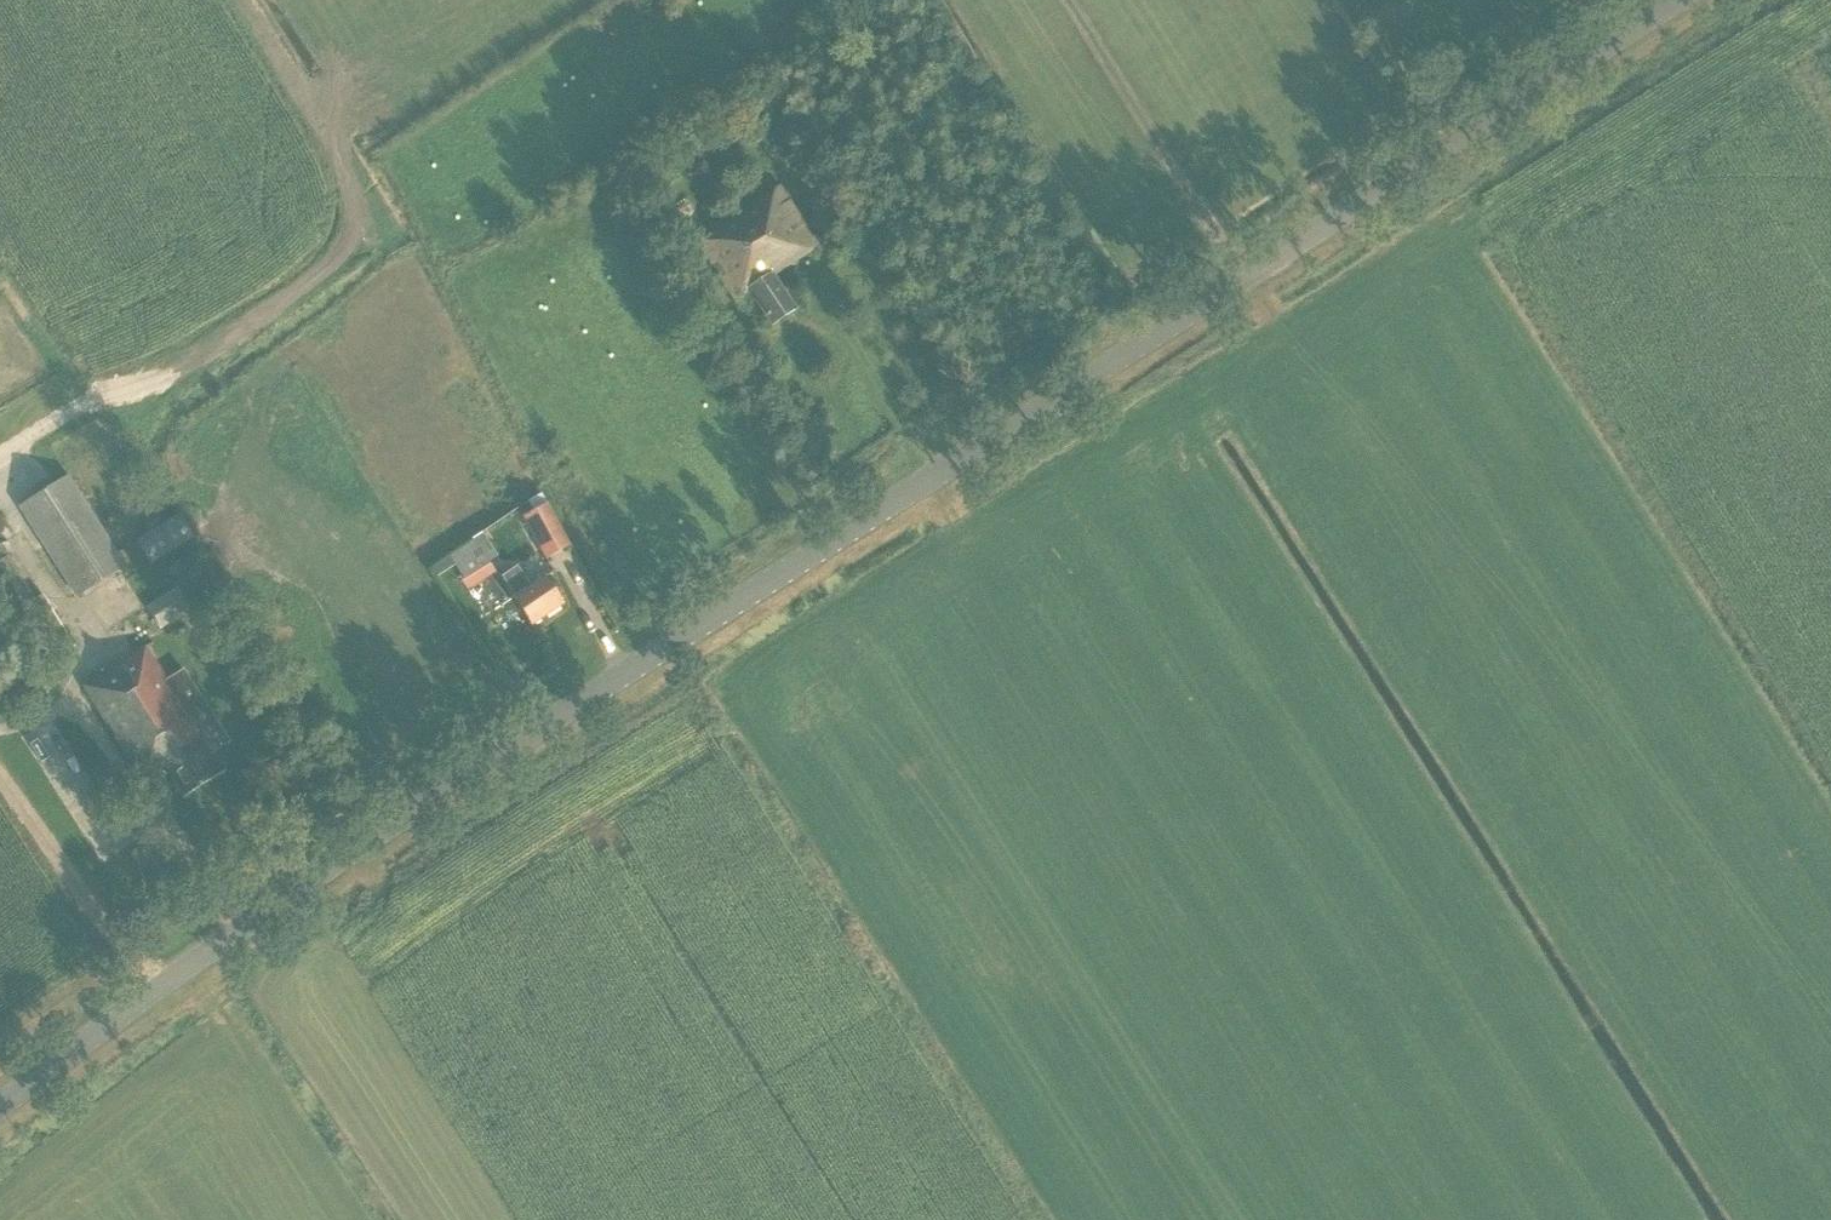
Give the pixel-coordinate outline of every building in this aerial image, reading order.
[(750,291),(774,326),(796,310),(772,276),(818,246),(780,185),(698,243),(735,302),(750,291)] [(19,506),(77,598),(126,567),(67,475),(19,506)] [(524,517),(546,558),(569,545),(547,504),(524,517)] [(150,563),(186,542),(193,538),(180,515),(136,540),(150,563)] [(482,536),(450,557),(454,563),(453,564),(465,581),(462,583),(466,590),(495,572),(488,561),(495,556),(482,536)] [(0,545),(0,615),(2,618),(11,612),(47,670),(76,652),(42,594),(33,600),(7,557),(9,556),(2,544),(0,545)] [(514,598),(532,625),(563,605),(545,577),(530,587),(517,567),(502,578),(515,597),(514,598)] [(146,606),(161,628),(190,609),(176,587),(146,606)] [(163,761),(184,796),(226,771),(147,647),(81,687),(139,775),(163,761)]
